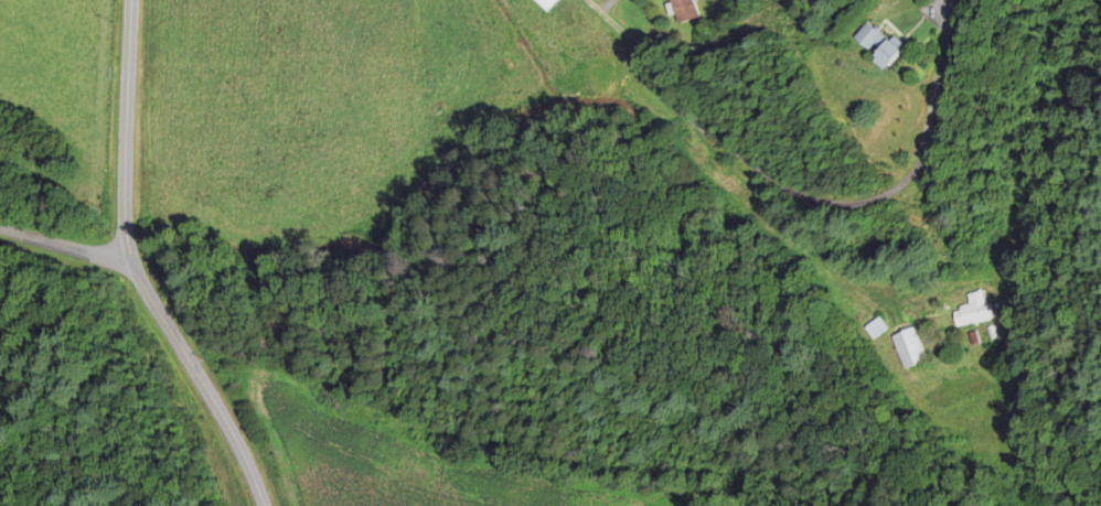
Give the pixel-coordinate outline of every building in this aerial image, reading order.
[(546,13),(558,0),(533,0),(546,13)] [(692,0),(670,0),(679,24),(698,17),(692,0)] [(872,62),(886,73),(902,53),(865,25),(853,40),(876,57),(872,62)] [(967,295),(968,306),(952,309),(956,329),(992,322),(987,292),(967,295)] [(872,340),(887,330),(878,318),(864,328),(872,340)] [(889,338),(904,371),(926,361),(911,328),(889,338)]
